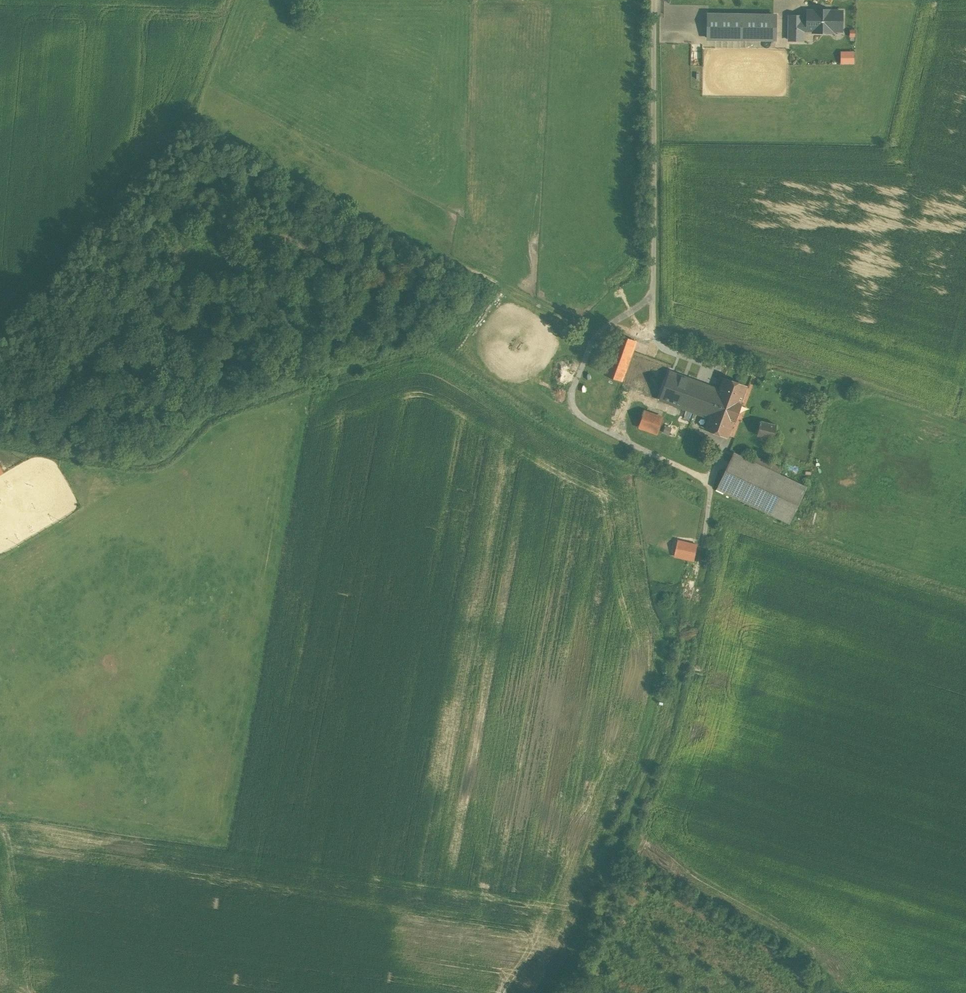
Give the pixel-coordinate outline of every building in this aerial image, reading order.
[(807,17),(803,17),(803,30),(814,30),(814,32),(832,33),(832,30),(842,31),(842,12),(828,11),(828,10),(817,10),(817,11),(807,11),(807,17)] [(776,16),(708,15),(708,38),(776,39),(776,16)] [(789,40),(802,41),(803,30),(803,17),(803,16),(790,16),(789,40)] [(844,63),(858,63),(858,50),(844,50),(844,63)] [(621,335),(606,375),(621,381),(635,341),(621,335)] [(710,416),(724,380),(676,362),(662,398),(710,416)] [(710,416),(706,429),(728,437),(734,420),(735,420),(741,404),(740,404),(746,386),(724,378),(724,380),(710,416)] [(663,421),(646,414),(641,427),(657,434),(663,421)] [(761,422),(758,435),(774,439),(777,426),(761,422)] [(734,453),(717,490),(790,523),(807,487),(780,474),(782,469),(755,456),(752,461),(734,453)] [(697,545),(678,541),(671,575),(689,579),(697,545)]
